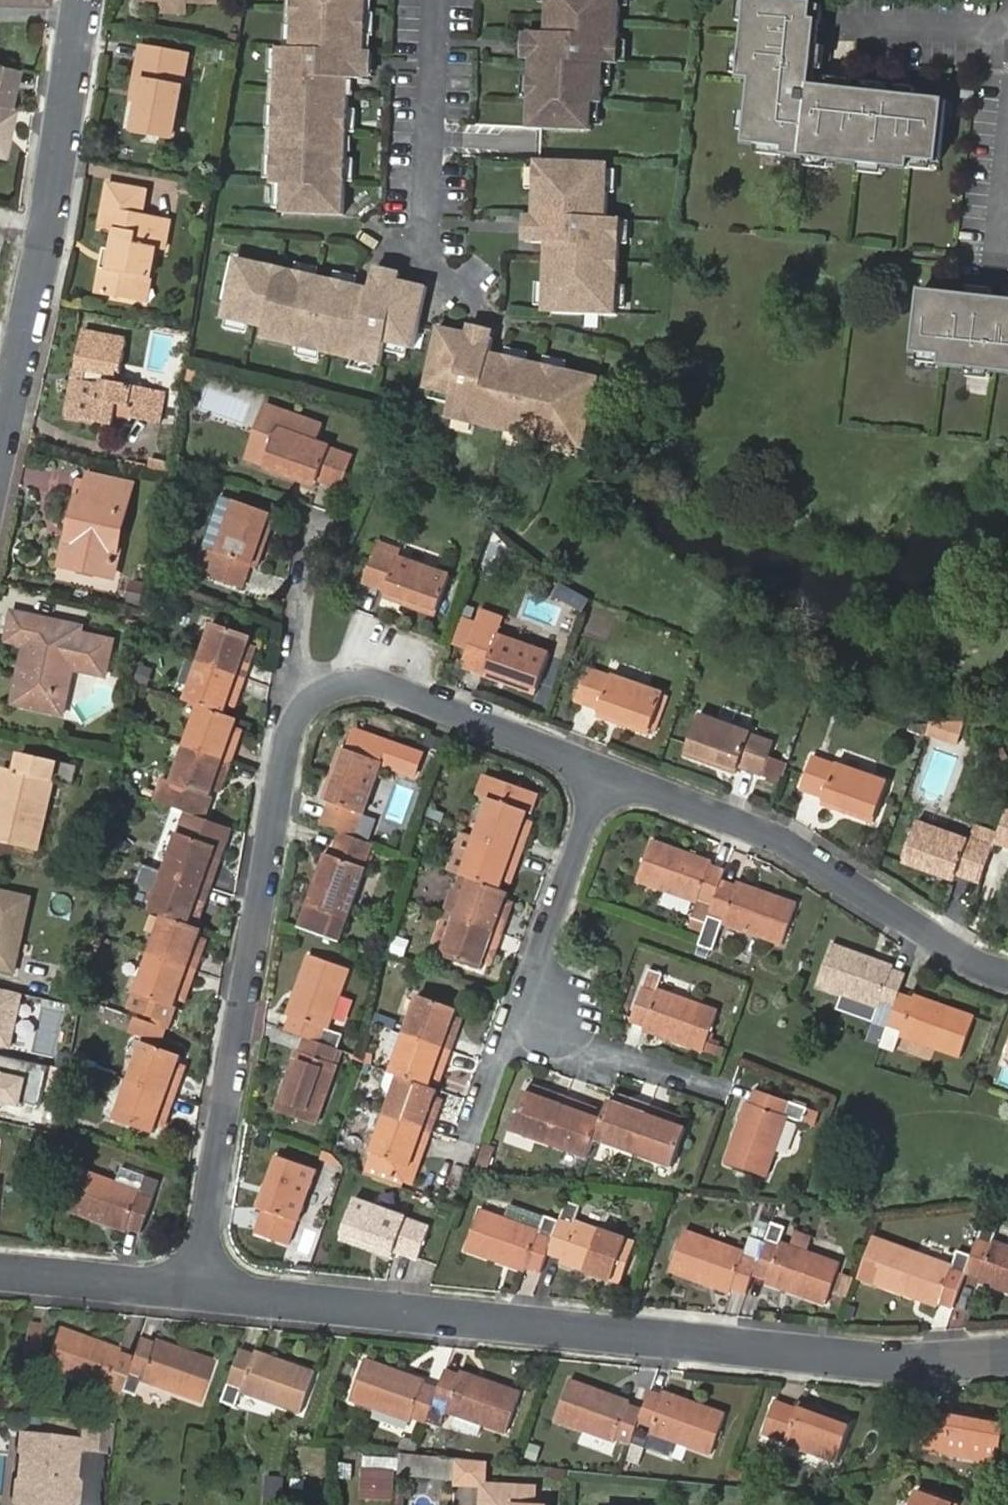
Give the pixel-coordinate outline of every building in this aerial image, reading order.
[(365,0),(292,0),(291,48),(277,48),(271,185),(282,185),(281,213),(343,216),(348,79),(364,80),(364,78),(364,53),(365,0)] [(547,1),(545,31),(531,30),(532,34),(530,60),(527,128),(545,129),(591,132),(593,103),(601,104),(603,64),(617,64),(619,23),(620,4),(620,0),(547,0),(547,1)] [(847,92),(845,102),(818,99),(819,89),(810,88),(818,23),(812,22),(814,5),(788,0),(751,0),(743,76),(756,78),(748,142),(789,146),(788,154),(803,155),(858,162),(908,167),(910,158),(938,161),(944,103),(847,92)] [(191,5),(165,4),(164,10),(191,13),(191,5)] [(145,45),(141,60),(147,62),(150,47),(145,45)] [(141,60),(136,89),(142,90),(141,99),(135,130),(171,136),(186,55),(150,47),(147,62),(141,60)] [(19,66),(0,62),(0,105),(9,108),(19,66)] [(824,90),(819,89),(818,99),(845,102),(847,92),(847,83),(826,81),(824,90)] [(142,90),(136,89),(134,98),(141,99),(142,90)] [(13,108),(9,108),(0,105),(0,154),(3,155),(13,108)] [(535,161),(533,215),(533,242),(532,245),(546,245),(545,258),(542,292),(549,292),(548,306),(548,313),(615,316),(618,259),(621,219),(605,218),(606,213),(607,164),(543,161),(535,161)] [(120,230),(116,249),(112,269),(106,268),(100,294),(139,301),(144,278),(154,280),(161,247),(169,249),(174,219),(149,214),(151,203),(141,201),(143,190),(112,183),(104,226),(120,230)] [(152,191),(143,190),(141,201),(151,203),(152,191)] [(524,242),(533,242),(533,215),(525,215),(524,242)] [(112,269),(116,249),(109,248),(106,268),(112,269)] [(400,281),(374,275),(372,274),(369,289),(236,259),(222,318),(264,328),(261,339),(380,366),(386,342),(413,350),(427,288),(400,281)] [(376,267),(374,275),(400,281),(402,274),(376,267)] [(149,303),(154,280),(144,278),(139,301),(149,303)] [(922,288),(916,346),(943,349),(943,358),(1007,366),(1007,298),(922,288)] [(542,292),(541,306),(548,306),(549,292),(542,292)] [(495,333),(467,327),(465,334),(493,340),(495,333)] [(493,340),(465,334),(438,328),(424,388),(452,395),(446,418),(583,449),(600,378),(596,378),(541,365),(502,356),(491,353),(493,340)] [(85,381),(78,419),(118,427),(123,406),(138,409),(136,421),(153,424),(159,394),(126,387),(135,342),(91,332),(82,370),(93,372),(91,383),(85,381)] [(71,417),(78,419),(85,381),(91,383),(93,372),(82,370),(71,417)] [(159,394),(153,424),(166,427),(172,398),(159,394)] [(327,449),(278,431),(264,472),(315,490),(317,485),(340,494),(352,460),(327,451),(327,449)] [(83,499),(68,565),(116,576),(135,488),(93,478),(88,499),(83,499)] [(227,514),(214,551),(200,546),(191,570),(243,589),(251,566),(256,568),(274,515),(232,500),(227,514)] [(200,546),(214,551),(227,514),(212,509),(200,546)] [(375,552),(362,585),(385,594),(383,599),(436,618),(450,578),(399,559),(398,561),(375,552)] [(560,583),(555,597),(586,610),(592,596),(560,583)] [(33,641),(29,661),(41,663),(33,702),(71,711),(76,691),(61,686),(67,661),(81,664),(113,672),(119,638),(84,630),(58,624),(60,616),(20,608),(14,637),(33,641)] [(86,623),(60,616),(58,624),(84,630),(86,623)] [(130,631),(129,641),(137,643),(140,623),(127,621),(126,629),(130,631)] [(195,664),(244,681),(249,667),(241,664),(247,647),(250,637),(210,623),(195,664)] [(472,631),(460,664),(483,672),(480,679),(532,698),(547,657),(497,638),(497,640),(472,631)] [(255,650),(247,647),(241,664),(249,667),(255,650)] [(41,663),(29,661),(20,700),(33,702),(41,663)] [(76,691),(81,664),(67,661),(61,686),(76,691)] [(240,694),(244,681),(195,664),(183,702),(197,707),(223,716),(226,707),(232,690),(240,694)] [(583,672),(570,706),(594,716),(592,720),(644,740),(660,700),(608,679),(607,682),(583,672)] [(234,711),(240,694),(232,690),(226,707),(234,711)] [(196,709),(237,724),(238,721),(223,716),(197,707),(196,709)] [(183,745),(231,763),(236,750),(229,746),(235,730),(237,724),(196,709),(183,745)] [(745,738),(693,720),(679,759),(732,779),(733,773),(757,782),(768,749),(744,740),(745,738)] [(229,746),(236,750),(242,732),(235,730),(229,746)] [(942,735),(926,731),(922,742),(954,753),(961,733),(942,735)] [(153,803),(205,823),(214,799),(210,798),(213,790),(219,773),(227,776),(231,763),(183,745),(169,783),(161,781),(153,803)] [(0,812),(0,838),(41,848),(57,778),(77,783),(82,764),(26,752),(22,769),(10,766),(0,812)] [(331,808),(322,831),(338,837),(357,844),(365,821),(368,822),(387,771),(347,755),(328,806),(331,808)] [(832,768),(808,758),(796,790),(819,799),(817,805),(869,826),(884,785),(833,765),(832,768)] [(219,773),(213,790),(221,793),(227,776),(219,773)] [(480,800),(490,804),(530,819),(532,822),(541,797),(487,778),(480,800)] [(475,845),(524,863),(529,849),(520,846),(527,829),(530,819),(490,804),(475,845)] [(1002,814),(991,845),(990,848),(1007,854),(1007,816),(1002,814)] [(953,877),(976,885),(989,851),(969,844),(965,843),(966,841),(914,823),(899,864),(951,882),(953,877)] [(969,844),(989,851),(990,848),(991,845),(995,832),(976,827),(969,844)] [(520,846),(529,849),(535,832),(527,829),(520,846)] [(162,874),(211,891),(216,878),(207,874),(213,858),(217,848),(176,834),(162,874)] [(364,874),(373,850),(357,844),(338,837),(329,861),(326,859),(306,910),(298,933),(340,948),(366,875),(364,874)] [(520,876),(524,863),(475,845),(461,883),(471,887),(501,899),(505,889),(511,872),(520,876)] [(718,890),(721,880),(706,875),(708,871),(647,850),(634,890),(692,912),(687,927),(703,933),(718,890)] [(222,861),(213,858),(207,874),(216,878),(222,861)] [(514,892),(520,876),(511,872),(505,889),(514,892)] [(206,903),(211,891),(162,874),(148,912),(163,917),(188,927),(192,918),(198,900),(206,903)] [(15,977),(33,888),(0,880),(0,974),(15,977)] [(456,925),(506,943),(510,932),(502,929),(509,911),(512,902),(501,899),(471,887),(456,925)] [(703,933),(699,943),(714,948),(720,933),(780,954),(794,913),(736,892),(734,896),(718,890),(703,933)] [(198,900),(192,918),(200,920),(206,903),(198,900)] [(516,914),(509,911),(502,929),(510,932),(516,914)] [(149,955),(198,972),(203,959),(194,956),(199,940),(202,932),(188,927),(163,917),(149,955)] [(501,958),(506,943),(456,925),(442,965),(483,980),(486,971),(492,954),(501,958)] [(194,956),(203,959),(209,944),(199,940),(194,956)] [(898,998),(904,979),(888,974),(889,970),(830,949),(815,990),(850,1003),(875,1011),(869,1027),(886,1033),(898,998)] [(495,974),(501,958),(492,954),(486,971),(495,974)] [(193,986),(198,972),(149,955),(126,1016),(134,1019),(167,1031),(178,1000),(184,983),(193,986)] [(293,1020),(287,1035),(308,1043),(341,1055),(347,1040),(330,1034),(352,973),(311,958),(290,1019),(293,1020)] [(649,967),(631,1020),(646,1025),(644,1029),(703,1050),(718,1009),(659,988),(664,972),(649,967)] [(184,983),(178,1000),(187,1003),(193,986),(184,983)] [(0,991),(0,1055),(9,1058),(23,996),(0,991)] [(881,1045),(880,1047),(879,1050),(879,1052),(893,1057),(898,1041),(960,1063),(975,1021),(912,999),(911,1003),(898,998),(886,1033),(881,1045)] [(404,1040),(452,1057),(456,1044),(450,1041),(456,1025),(459,1016),(419,1002),(404,1040)] [(852,1020),(869,1027),(875,1011),(850,1003),(847,1012),(852,1020)] [(129,1084),(176,1100),(180,1088),(173,1085),(179,1068),(181,1058),(162,1051),(169,1031),(167,1031),(134,1019),(128,1035),(144,1041),(129,1084)] [(450,1041),(456,1044),(461,1027),(456,1025),(450,1041)] [(447,1071),(452,1057),(404,1040),(389,1080),(397,1083),(429,1095),(433,1084),(439,1068),(447,1071)] [(335,1070),(341,1055),(308,1043),(302,1058),(298,1057),(276,1119),(318,1134),(340,1072),(335,1070)] [(0,1055),(0,1106),(20,1111),(32,1063),(9,1058),(0,1055)] [(173,1085),(180,1088),(186,1071),(179,1068),(173,1085)] [(439,1068),(433,1084),(441,1088),(447,1071),(439,1068)] [(384,1120),(432,1137),(437,1124),(430,1121),(436,1105),(438,1098),(429,1095),(397,1083),(384,1120)] [(171,1114),(176,1100),(129,1084),(116,1123),(155,1137),(158,1127),(164,1111),(171,1114)] [(548,1099),(551,1092),(535,1086),(532,1093),(548,1099)] [(546,1144),(564,1097),(551,1092),(548,1099),(532,1093),(523,1090),(508,1130),(546,1144)] [(635,1110),(637,1103),(620,1096),(617,1104),(635,1110)] [(578,1102),(564,1097),(546,1144),(585,1159),(592,1140),(599,1118),(592,1116),(575,1109),(578,1102)] [(747,1109),(726,1169),(765,1184),(787,1124),(805,1131),(810,1116),(755,1097),(750,1111),(747,1109)] [(631,1154),(648,1107),(637,1103),(635,1110),(617,1104),(607,1100),(599,1118),(592,1140),(631,1154)] [(595,1109),(578,1102),(575,1109),(592,1116),(595,1109)] [(430,1121),(437,1124),(443,1107),(436,1105),(430,1121)] [(663,1113),(648,1107),(631,1154),(671,1169),(686,1129),(677,1126),(661,1120),(663,1113)] [(164,1111),(158,1127),(165,1131),(171,1114),(164,1111)] [(679,1119),(663,1113),(661,1120),(677,1126),(679,1119)] [(428,1151),(432,1137),(384,1120),(363,1178),(405,1193),(420,1148),(428,1151)] [(405,1193),(412,1195),(428,1151),(420,1148),(405,1193)] [(489,1175),(497,1152),(487,1149),(478,1174),(489,1175)] [(271,1159),(253,1212),(259,1215),(251,1238),(283,1250),(292,1226),(294,1227),(311,1174),(271,1159)] [(121,1169),(116,1184),(141,1193),(146,1178),(121,1169)] [(141,1193),(116,1184),(79,1172),(64,1214),(126,1235),(128,1231),(143,1236),(162,1184),(146,1178),(141,1193)] [(580,1206),(564,1199),(556,1221),(544,1253),(559,1259),(557,1263),(619,1285),(634,1243),(574,1222),(580,1206)] [(350,1200),(335,1240),(387,1259),(389,1253),(413,1262),(425,1230),(401,1221),(402,1219),(350,1200)] [(523,1269),(537,1274),(544,1253),(556,1221),(540,1215),(535,1231),(476,1210),(461,1251),(522,1273),(523,1269)] [(984,1216),(973,1251),(967,1270),(982,1275),(980,1278),(1007,1288),(1007,1242),(995,1237),(1002,1222),(984,1216)] [(786,1224),(769,1218),(762,1237),(750,1270),(766,1276),(764,1281),(825,1302),(840,1261),(779,1239),(786,1224)] [(729,1285),(743,1291),(750,1270),(762,1237),(748,1232),(742,1249),(680,1227),(666,1268),(728,1290),(729,1285)] [(941,1299),(955,1304),(967,1270),(973,1251),(957,1245),(952,1263),(890,1242),(877,1283),(940,1303),(941,1299)] [(99,1403),(115,1408),(119,1397),(131,1362),(116,1357),(118,1352),(59,1331),(45,1372),(103,1394),(99,1403)] [(41,1333),(26,1332),(22,1357),(37,1359),(41,1333)] [(154,1349),(138,1343),(131,1362),(119,1397),(134,1403),(140,1385),(199,1407),(213,1366),(155,1346),(154,1349)] [(255,1360),(240,1355),(222,1408),(237,1413),(242,1398),(301,1419),(316,1377),(256,1356),(255,1360)] [(22,1357),(21,1363),(36,1365),(37,1359),(22,1357)] [(411,1418),(426,1424),(439,1393),(423,1387),(424,1384),(367,1362),(350,1402),(409,1425),(411,1418)] [(439,1393),(426,1424),(441,1431),(447,1413),(506,1435),(521,1395),(463,1374),(461,1377),(447,1372),(439,1393)] [(619,1437),(632,1442),(644,1409),(631,1404),(632,1401),(573,1379),(557,1420),(617,1440),(619,1437)] [(644,1409),(632,1442),(670,1456),(676,1440),(714,1453),(728,1413),(668,1391),(666,1396),(651,1391),(644,1409)] [(777,1399),(764,1432),(787,1441),(787,1443),(838,1462),(854,1421),(802,1402),(799,1407),(777,1399)] [(924,1413),(912,1446),(936,1455),(935,1457),(986,1476),(1001,1434),(950,1416),(948,1422),(924,1413)] [(116,1429),(87,1426),(83,1454),(113,1457),(116,1429)] [(20,1437),(14,1504),(71,1504),(76,1442),(20,1437)] [(455,1480),(456,1459),(415,1455),(399,1454),(398,1474),(455,1480)] [(486,1463),(456,1459),(455,1480),(455,1487),(484,1488),(486,1463)] [(334,1464),(333,1478),(350,1479),(351,1464),(334,1464)] [(285,1476),(266,1475),(264,1504),(283,1504),(285,1476)] [(483,1504),(528,1504),(529,1491),(484,1488),(483,1504)] [(910,1504),(957,1504),(915,1489),(910,1504)]
